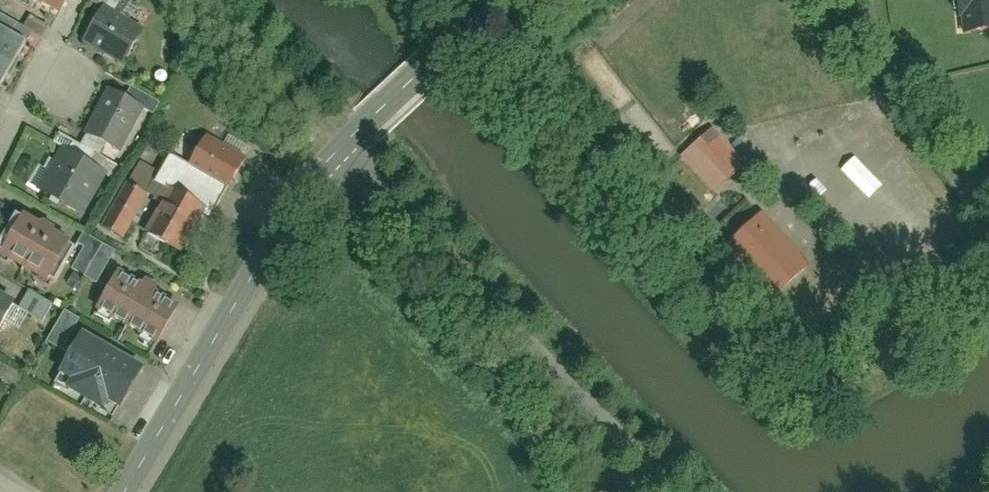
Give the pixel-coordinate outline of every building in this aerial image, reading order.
[(61,13),(68,0),(36,0),(61,13)] [(963,33),(988,29),(988,0),(959,0),(963,33)] [(102,8),(81,46),(123,69),(144,30),(102,8)] [(13,66),(27,43),(0,27),(0,59),(13,66)] [(592,44),(564,66),(643,168),(672,146),(592,44)] [(13,66),(0,59),(0,88),(13,66)] [(82,131),(123,152),(145,108),(105,88),(82,131)] [(128,88),(124,97),(139,104),(143,95),(128,88)] [(710,130),(681,155),(713,192),(742,167),(710,130)] [(61,151),(39,193),(86,217),(108,175),(61,151)] [(138,160),(127,181),(142,188),(152,167),(138,160)] [(117,182),(103,232),(127,239),(142,189),(117,182)] [(154,211),(195,231),(207,209),(166,188),(154,211)] [(143,234),(183,254),(195,231),(154,211),(143,234)] [(5,258),(51,284),(74,244),(27,218),(5,258)] [(764,218),(728,251),(768,295),(804,262),(764,218)] [(79,235),(76,244),(79,246),(70,271),(99,282),(112,246),(79,235)] [(98,312),(159,345),(180,306),(120,273),(98,312)] [(2,335),(19,303),(0,293),(0,334),(2,335)] [(62,346),(67,333),(70,334),(76,317),(59,311),(48,342),(62,346)] [(110,401),(127,410),(149,369),(88,335),(65,377),(75,383),(72,389),(106,408),(110,401)]
